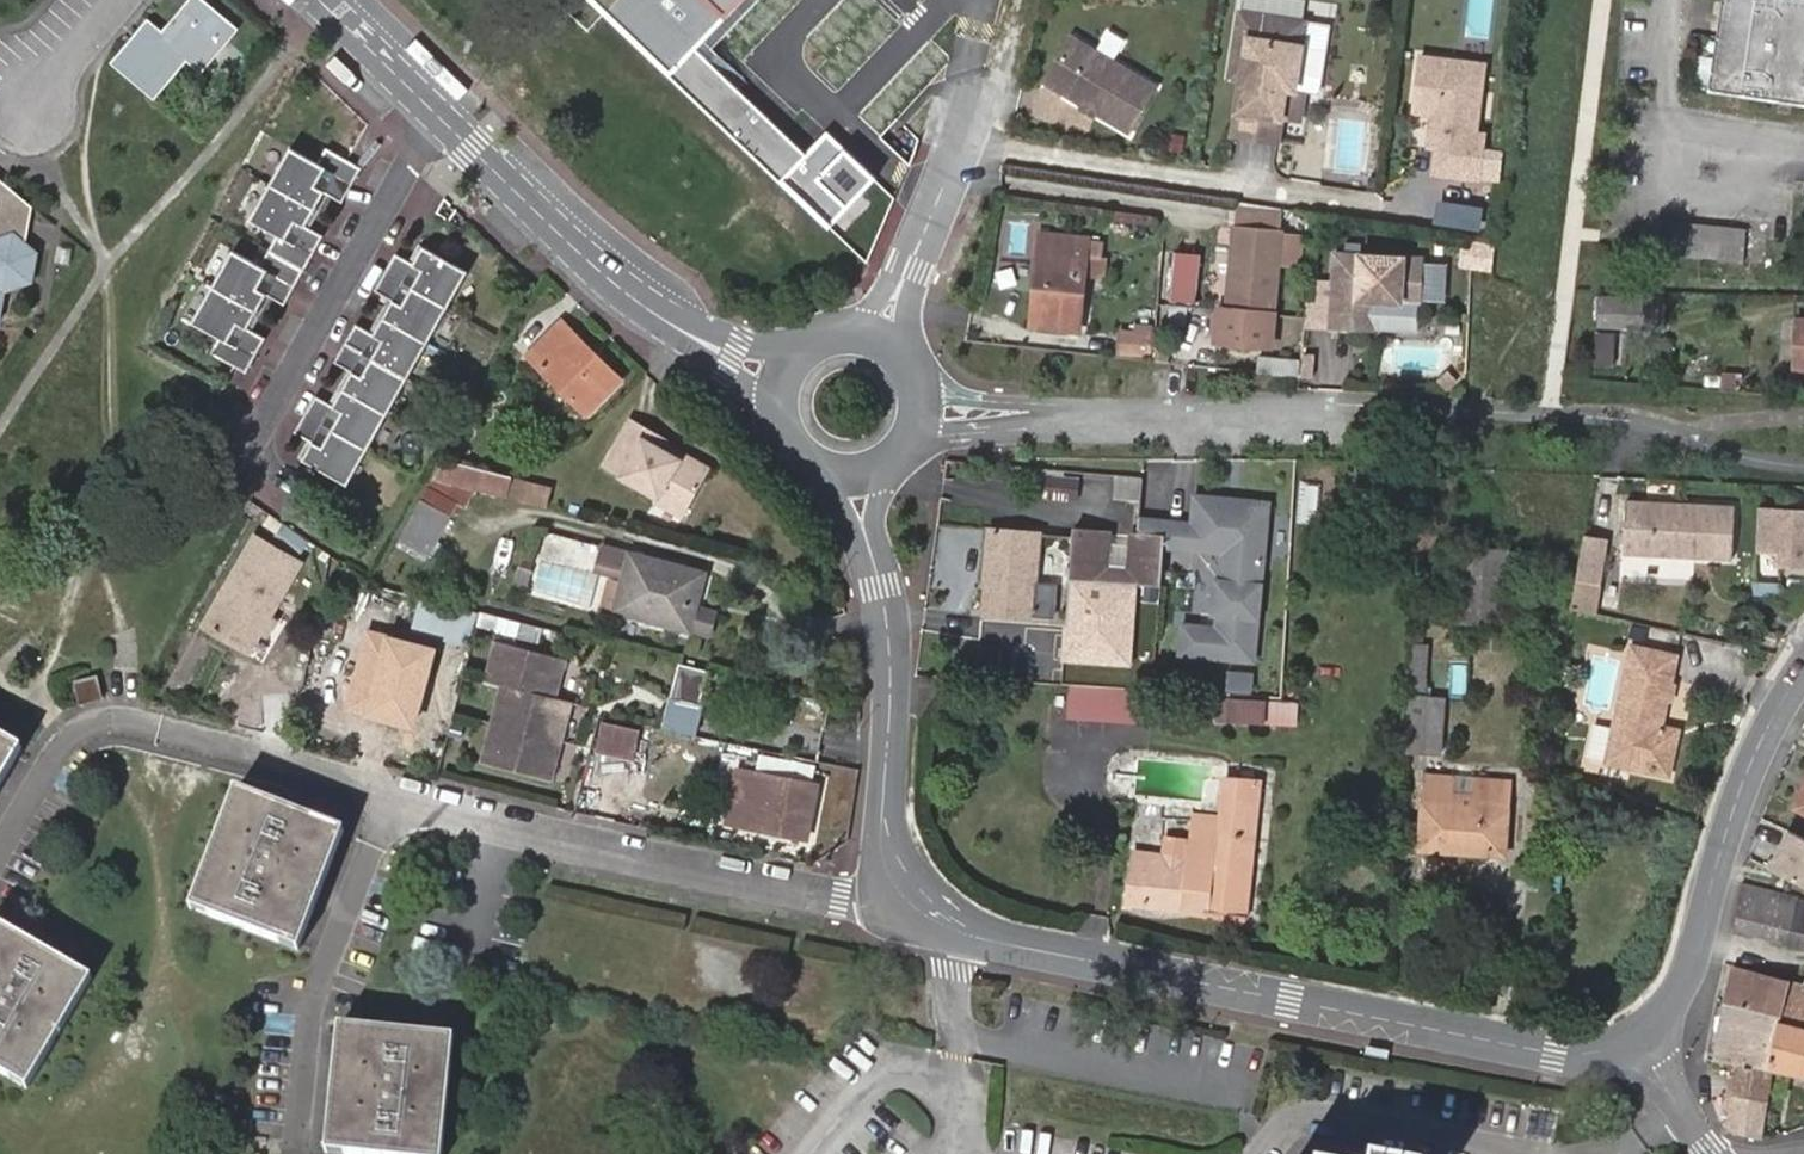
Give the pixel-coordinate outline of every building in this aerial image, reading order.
[(233,29),(198,0),(194,0),(160,35),(148,24),(116,61),(153,92),(185,55),(200,67),(233,29)] [(666,74),(827,228),(875,180),(827,132),(809,152),(697,47),(728,13),(741,0),(589,0),(666,74)] [(1719,33),(1710,88),(1803,102),(1803,0),(1723,0),(1719,33)] [(1304,21),(1239,10),(1235,36),(1247,38),(1241,77),(1232,134),(1277,141),(1283,87),(1294,88),(1304,21)] [(1329,24),(1304,21),(1294,88),(1319,92),(1329,24)] [(1112,29),(1097,54),(1111,63),(1127,38),(1112,29)] [(1247,38),(1235,36),(1229,75),(1241,77),(1247,38)] [(1070,38),(1044,80),(1125,131),(1151,88),(1111,63),(1097,54),(1070,38)] [(1463,61),(1417,56),(1410,112),(1429,114),(1426,133),(1437,134),(1433,174),(1476,180),(1482,134),(1473,133),(1479,91),(1460,89),(1463,61)] [(1482,64),(1463,61),(1460,89),(1479,91),(1482,64)] [(1332,117),(1329,169),(1360,171),(1364,120),(1332,117)] [(317,163),(290,147),(250,219),(278,234),(261,264),(234,249),(194,320),(222,336),(212,353),(247,373),(266,338),(248,328),(267,295),(285,305),(323,235),(305,225),(324,192),(342,202),(361,167),(326,148),(317,163)] [(0,182),(0,302),(2,292),(30,281),(36,252),(23,239),(30,207),(0,182)] [(1233,206),(1232,227),(1277,231),(1279,210),(1233,206)] [(1653,229),(1651,252),(1740,258),(1742,237),(1743,224),(1653,217),(1653,229)] [(1277,231),(1232,227),(1224,309),(1218,308),(1216,339),(1268,344),(1270,313),(1275,262),(1277,231)] [(1295,233),(1277,231),(1275,262),(1292,264),(1295,233)] [(1078,329),(1086,240),(1040,235),(1031,325),(1078,329)] [(1470,243),(1466,268),(1487,271),(1491,246),(1470,243)] [(349,484),(467,270),(423,245),(413,262),(395,252),(375,289),(393,299),(374,333),(356,323),(335,361),(353,371),(334,405),(317,395),(296,432),(314,442),(304,460),(349,484)] [(1197,301),(1201,255),(1177,253),(1174,299),(1197,301)] [(1418,258),(1333,253),(1328,325),(1372,328),(1374,300),(1415,302),(1418,258)] [(1598,316),(1627,318),(1628,296),(1599,295),(1598,316)] [(585,412),(619,379),(562,322),(530,354),(585,412)] [(1793,324),(1791,370),(1803,370),(1803,324),(1793,324)] [(1153,356),(1155,332),(1120,329),(1118,353),(1153,356)] [(1591,331),(1588,368),(1608,369),(1612,333),(1591,331)] [(1158,334),(1156,361),(1169,362),(1171,335),(1158,334)] [(1258,355),(1257,371),(1298,376),(1299,360),(1258,355)] [(643,437),(648,429),(629,418),(603,463),(655,493),(652,497),(680,513),(701,477),(678,463),(680,459),(643,437)] [(691,454),(648,429),(643,437),(680,459),(678,463),(701,477),(706,468),(689,458),(691,454)] [(435,476),(467,485),(500,494),(505,477),(443,460),(435,476)] [(1023,466),(1021,492),(1040,494),(1042,467),(1023,466)] [(451,512),(467,485),(435,476),(421,500),(451,512)] [(500,494),(507,496),(511,481),(512,479),(505,477),(500,494)] [(511,481),(507,496),(548,506),(552,489),(524,481),(523,484),(511,481)] [(429,553),(451,512),(421,500),(399,541),(429,553)] [(1627,521),(1736,530),(1737,505),(1629,500),(1627,521)] [(1259,583),(1265,512),(1191,506),(1189,532),(1189,548),(1220,551),(1220,561),(1219,579),(1259,583)] [(1759,507),(1757,551),(1781,552),(1781,565),(1803,566),(1803,508),(1759,507)] [(1735,559),(1736,530),(1627,521),(1626,553),(1735,559)] [(1070,572),(1160,582),(1162,557),(1163,539),(1074,530),(1070,572)] [(1051,614),(1054,587),(1036,585),(1038,536),(990,531),(986,582),(989,583),(988,610),(1051,614)] [(1220,561),(1220,551),(1189,548),(1189,532),(1164,531),(1163,539),(1162,557),(1220,561)] [(1608,539),(1582,534),(1577,562),(1574,578),(1600,583),(1608,539)] [(256,538),(208,626),(252,650),(300,562),(256,538)] [(695,607),(704,574),(602,546),(596,567),(625,576),(617,609),(710,635),(716,612),(695,607)] [(1464,552),(1461,622),(1510,625),(1515,555),(1464,552)] [(1595,613),(1600,583),(1574,578),(1570,608),(1595,613)] [(1252,668),(1259,583),(1219,579),(1219,588),(1214,588),(1212,621),(1217,621),(1216,634),(1183,631),(1180,662),(1252,668)] [(471,648),(478,613),(422,598),(412,633),(471,648)] [(437,647),(367,629),(347,703),(417,722),(437,647)] [(567,657),(501,640),(490,680),(506,684),(486,761),(553,778),(573,700),(557,696),(567,657)] [(1409,646),(1406,696),(1429,698),(1432,647),(1409,646)] [(1656,746),(1659,731),(1675,660),(1631,651),(1614,731),(1606,766),(1669,780),(1675,751),(1656,746)] [(695,734),(710,669),(682,662),(666,728),(695,734)] [(1464,694),(1464,663),(1450,663),(1450,694),(1464,694)] [(1249,690),(1250,669),(1224,668),(1223,690),(1249,690)] [(75,703),(101,697),(94,672),(69,678),(75,703)] [(1153,689),(1074,685),(1073,716),(1151,721),(1153,689)] [(1406,696),(1403,751),(1439,754),(1444,699),(1429,698),(1406,696)] [(1266,722),(1268,702),(1200,698),(1198,718),(1266,722)] [(1300,724),(1302,704),(1268,702),(1266,722),(1300,724)] [(600,715),(593,747),(631,757),(639,723),(600,715)] [(1606,766),(1614,731),(1595,727),(1588,762),(1606,766)] [(1679,735),(1659,731),(1656,746),(1675,751),(1679,735)] [(19,751),(0,740),(0,785),(19,751)] [(807,837),(818,784),(735,767),(723,820),(807,837)] [(1423,803),(1471,806),(1472,793),(1455,792),(1456,774),(1425,773),(1423,803)] [(1505,854),(1510,780),(1474,777),(1472,793),(1471,806),(1423,803),(1420,847),(1505,854)] [(1185,857),(1184,869),(1212,873),(1207,909),(1245,914),(1260,782),(1224,778),(1219,816),(1191,813),(1188,838),(1185,857)] [(1795,805),(1803,810),(1803,789),(1795,805)] [(297,949),(341,837),(238,795),(193,909),(297,949)] [(1185,857),(1188,838),(1165,835),(1163,854),(1185,857)] [(1126,903),(1207,913),(1207,909),(1212,873),(1184,869),(1185,857),(1163,854),(1133,851),(1126,903)] [(1733,930),(1803,947),(1803,899),(1742,883),(1733,930)] [(88,980),(0,927),(0,1070),(28,1087),(88,980)] [(1725,1003),(1781,1019),(1790,979),(1733,964),(1725,1003)] [(1790,979),(1781,1019),(1770,1070),(1803,1075),(1803,983),(1790,979)] [(1734,1063),(1770,1070),(1781,1019),(1725,1003),(1714,1059),(1734,1063)] [(452,1041),(340,1030),(330,1152),(352,1153),(441,1153),(452,1041)] [(1734,1063),(1731,1096),(1768,1103),(1770,1070),(1734,1063)] [(1731,1096),(1727,1127),(1763,1136),(1768,1103),(1731,1096)]
